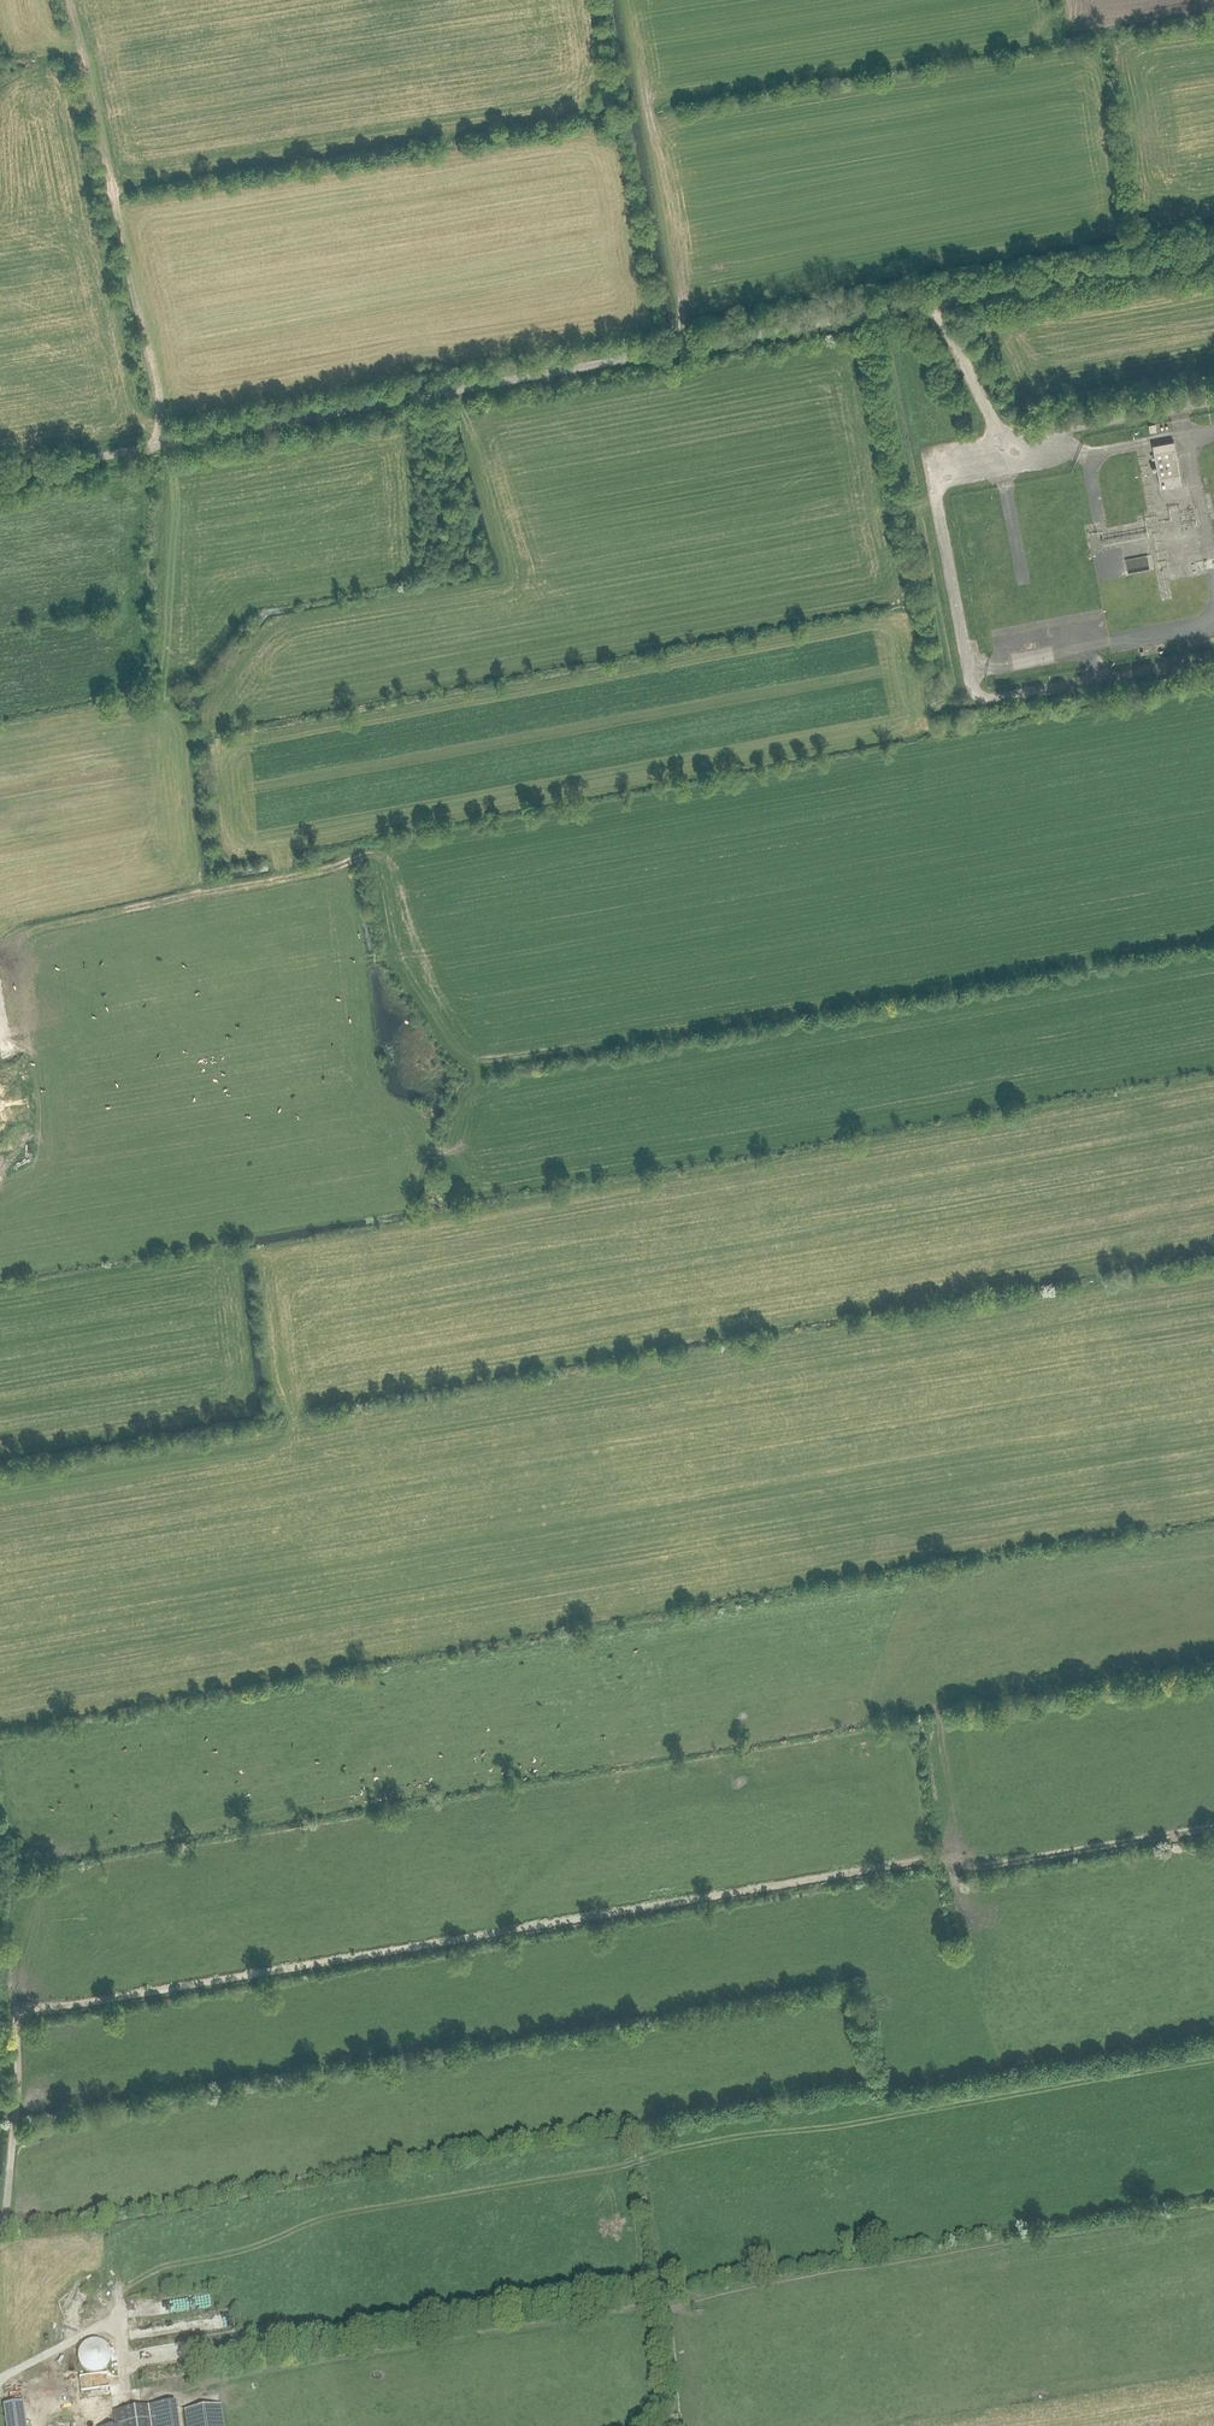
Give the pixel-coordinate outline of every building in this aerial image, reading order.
[(1174,441),(1153,445),(1160,487),(1182,483),(1174,441)] [(100,2341),(93,2341),(90,2341),(85,2343),(82,2346),(80,2349),(78,2353),(78,2357),(78,2361),(79,2365),(81,2369),(84,2371),(88,2374),(92,2375),(96,2375),(101,2374),(105,2372),(108,2368),(111,2364),(112,2360),(112,2355),(110,2350),(107,2346),(104,2343),(100,2341)] [(109,2411),(106,2387),(79,2390),(82,2414),(109,2411)] [(6,2425),(26,2425),(22,2401),(3,2404),(6,2425)] [(170,2403),(114,2411),(116,2425),(173,2425),(170,2403)] [(184,2410),(186,2425),(223,2425),(220,2404),(184,2410)]
